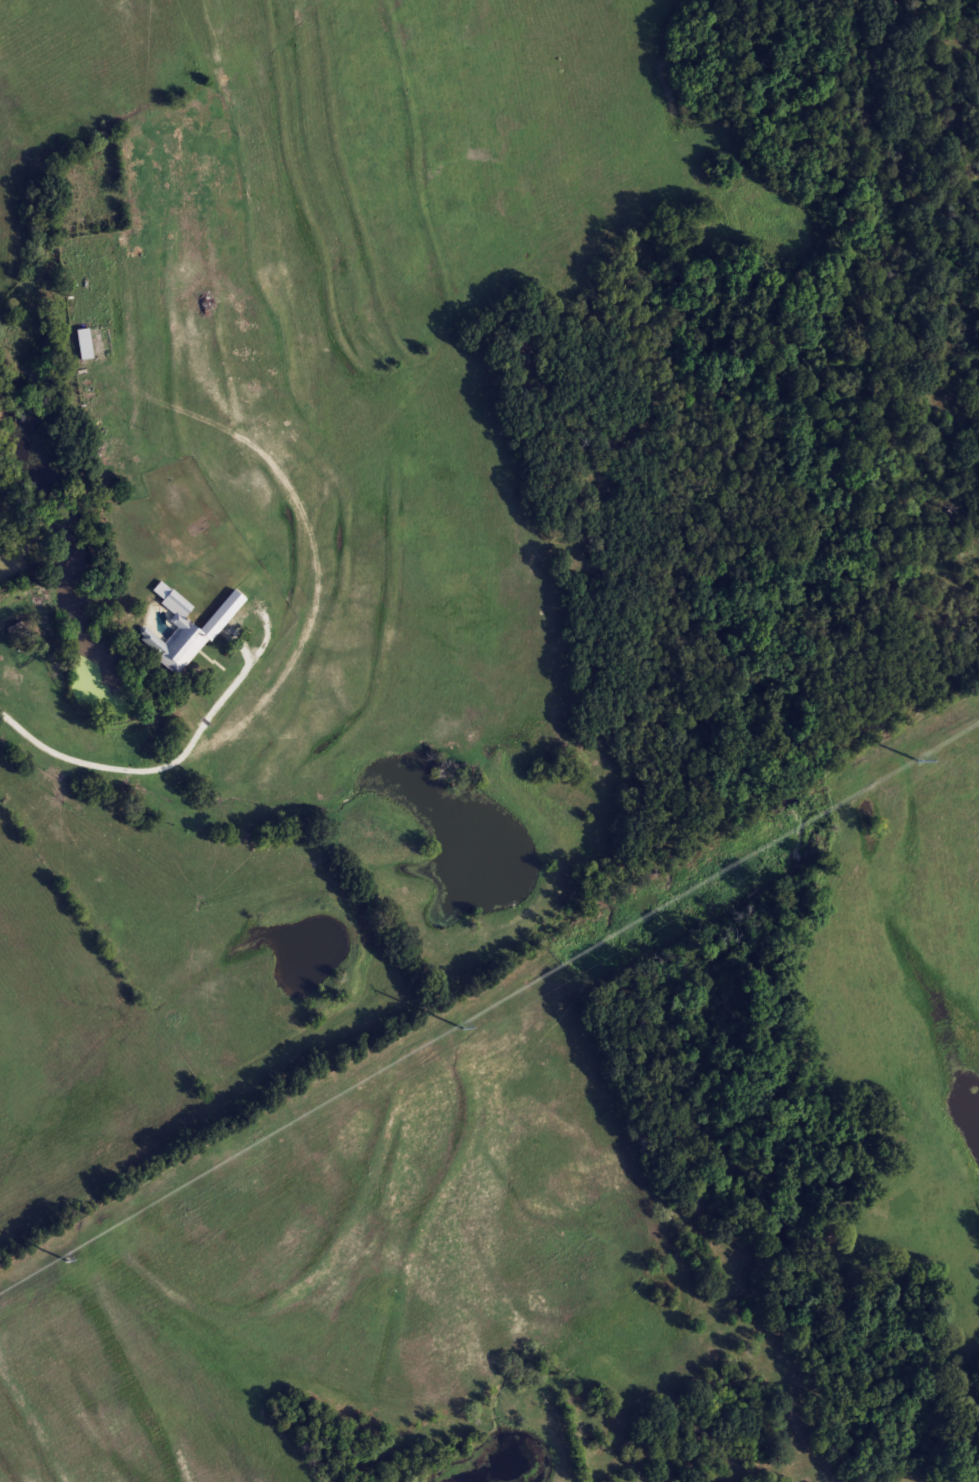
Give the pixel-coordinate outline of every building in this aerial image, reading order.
[(74,329),(86,328),(90,359),(79,360),(74,329)] [(163,643),(175,628),(166,621),(172,614),(158,604),(169,589),(191,607),(183,618),(207,637),(177,674),(132,638),(141,626),(163,643)] [(19,652),(4,630),(16,621),(32,642),(19,652)]
